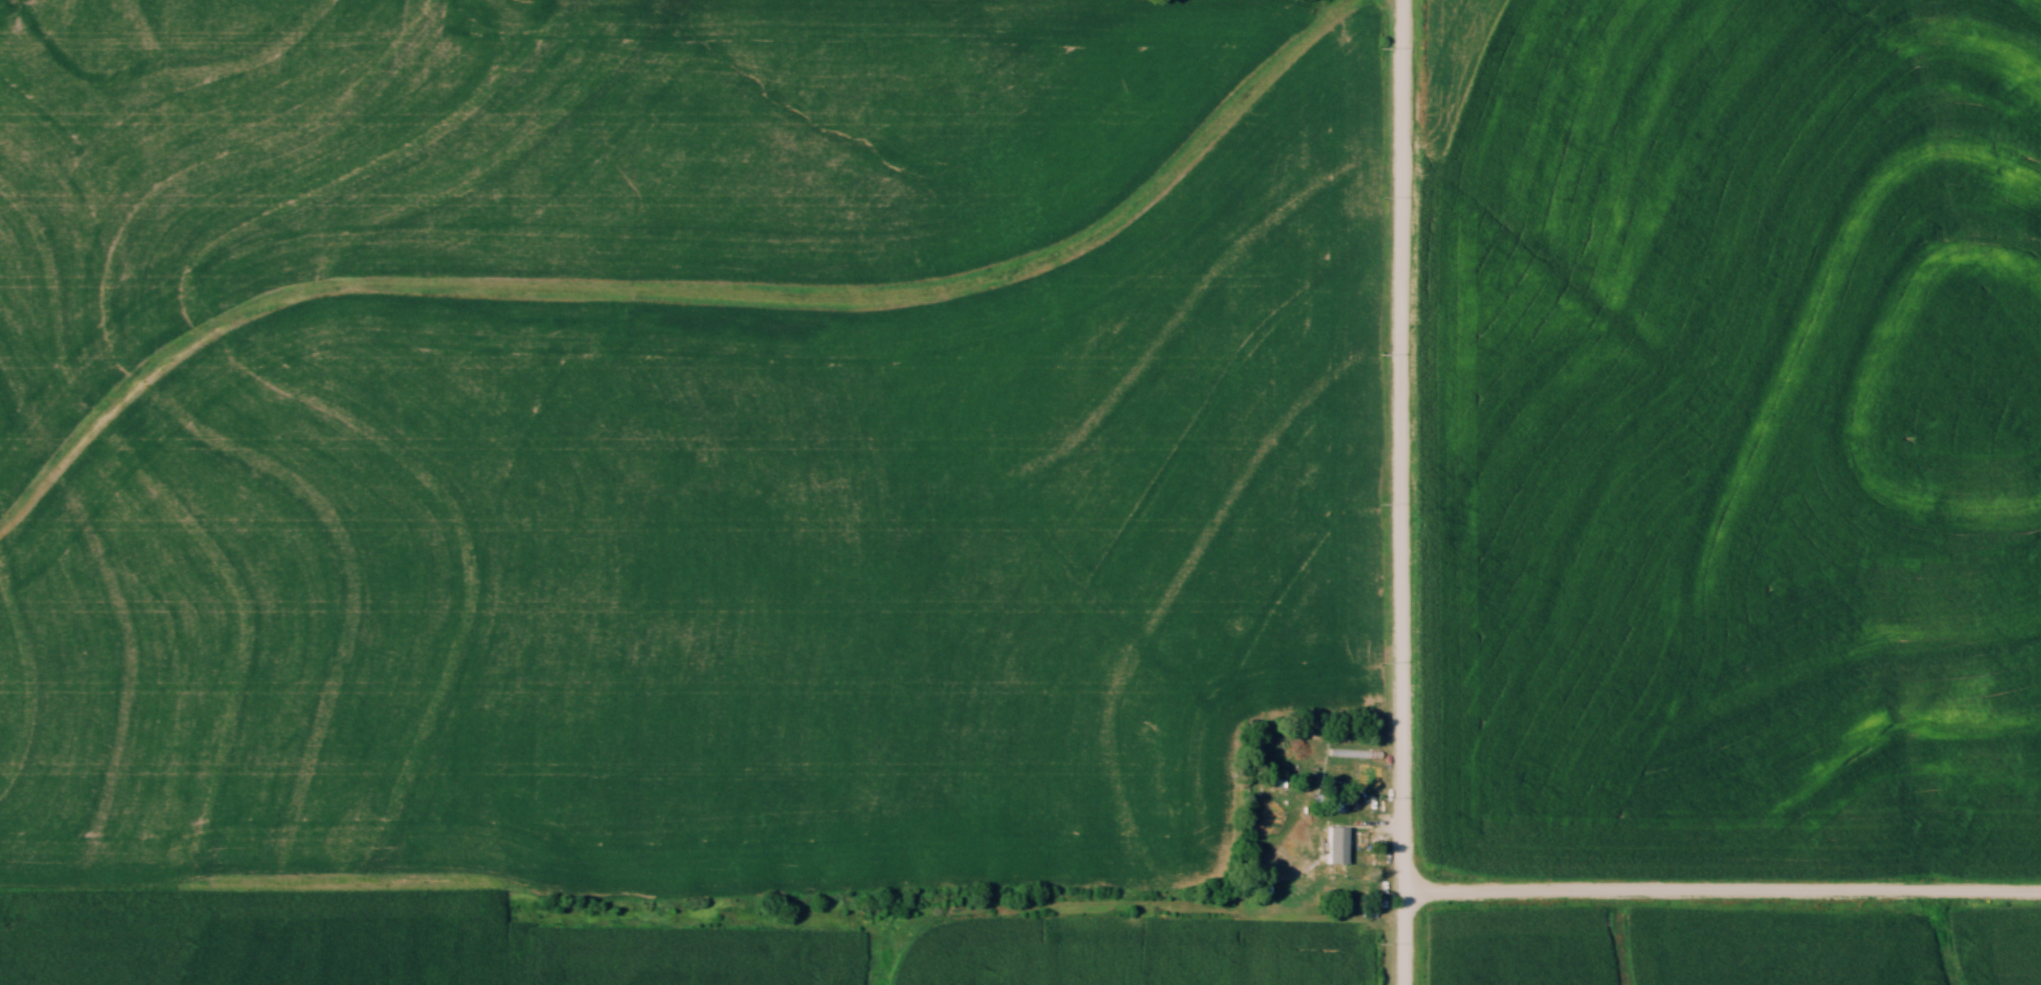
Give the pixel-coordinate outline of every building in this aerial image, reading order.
[(1329,865),(1350,865),(1350,828),(1329,828),(1329,865)]
